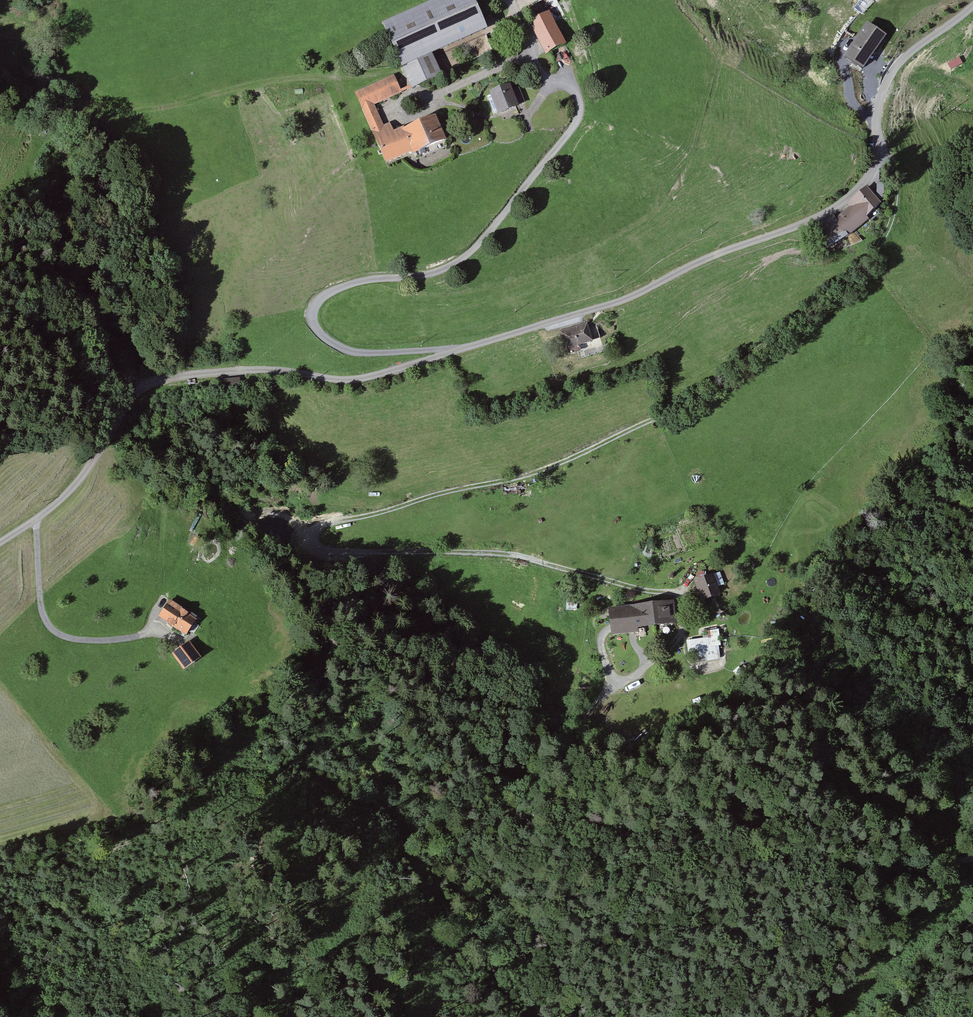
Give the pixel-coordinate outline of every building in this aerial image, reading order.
[(472,0),(437,0),(383,24),(402,68),(432,54),(486,31),(472,0)] [(566,45),(549,12),(529,22),(546,55),(566,45)] [(868,24),(845,56),(862,68),(885,36),(868,24)] [(432,54),(402,68),(412,89),(442,76),(432,54)] [(355,93),(363,111),(375,106),(402,94),(394,76),(355,93)] [(510,83),(489,92),(498,115),(519,107),(510,83)] [(363,111),(372,132),(384,126),(375,106),(363,111)] [(413,152),(414,154),(446,140),(435,115),(403,128),(413,152)] [(413,152),(403,128),(394,132),(390,124),(384,126),(372,132),(385,164),(413,152)] [(877,212),(875,209),(881,204),(867,187),(846,204),(850,208),(835,220),(833,216),(810,230),(824,252),(846,237),(877,212)] [(587,323),(559,331),(565,350),(593,342),(587,323)] [(718,575),(699,585),(710,606),(729,596),(718,575)] [(198,619),(171,600),(160,616),(188,635),(198,619)] [(673,601),(607,607),(609,635),(676,629),(673,601)] [(716,638),(691,643),(694,658),(718,654),(716,638)] [(201,656),(190,643),(174,655),(185,668),(201,656)]
